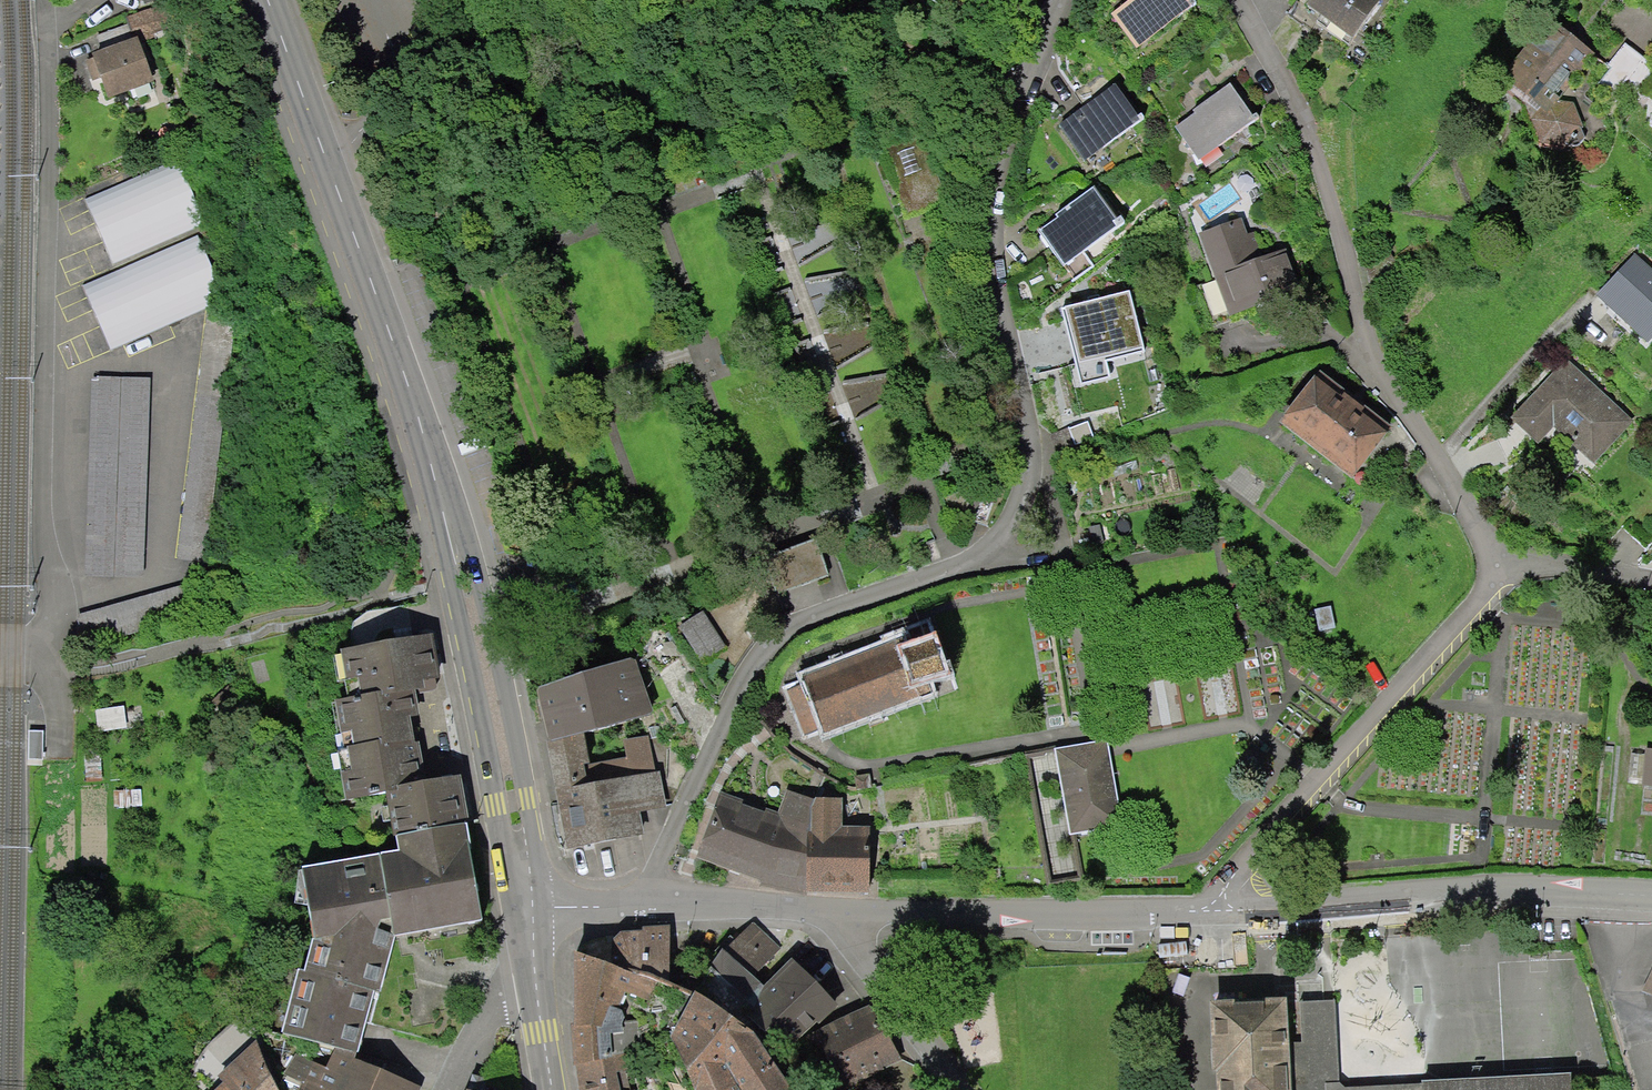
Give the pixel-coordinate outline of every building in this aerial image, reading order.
[(1192,0),(1137,0),(1114,17),(1140,52),(1199,8),(1192,0)] [(1378,0),(1324,0),(1314,13),(1358,45),(1387,6),(1378,0)] [(1590,45),(1549,15),(1504,76),(1545,106),(1590,45)] [(140,44),(97,60),(114,105),(157,89),(140,44)] [(1119,89),(1056,128),(1082,169),(1145,130),(1119,89)] [(1238,95),(1179,131),(1207,176),(1266,140),(1238,95)] [(1557,101),(1539,111),(1532,123),(1542,147),(1565,150),(1581,131),(1573,109),(1557,101)] [(175,165),(85,205),(114,269),(204,229),(175,165)] [(1102,195),(1041,233),(1065,271),(1126,233),(1102,195)] [(834,218),(783,227),(785,232),(830,224),(837,241),(798,263),(800,268),(845,243),(834,218)] [(1245,231),(1205,244),(1232,324),(1302,301),(1289,261),(1259,271),(1245,231)] [(772,239),(770,234),(754,240),(768,277),(785,271),(783,266),(771,271),(760,243),(772,239)] [(194,238),(84,290),(114,355),(224,303),(194,238)] [(1639,260),(1600,303),(1651,349),(1651,271),(1639,260)] [(852,271),(803,279),(804,284),(848,277),(855,292),(817,315),(819,320),(862,294),(852,271)] [(791,291),(789,286),(774,292),(787,327),(804,321),(802,317),(791,321),(781,295),(791,291)] [(1134,288),(1077,306),(1089,345),(1146,327),(1134,288)] [(235,323),(205,319),(175,560),(205,563),(235,323)] [(873,321),(822,329),(824,334),(870,327),(877,344),(836,367),(837,370),(882,345),(873,321)] [(810,342),(807,336),(792,341),(805,378),(821,373),(819,368),(807,373),(798,346),(810,342)] [(1638,424),(1567,365),(1516,425),(1544,449),(1556,435),(1598,471),(1638,424)] [(891,373),(842,379),(844,386),(887,379),(893,396),(855,418),(858,423),(902,399),(891,373)] [(153,385),(93,383),(85,575),(145,577),(153,385)] [(1399,440),(1323,385),(1290,431),(1366,486),(1399,440)] [(775,594),(830,575),(817,539),(763,558),(775,594)] [(181,585),(77,619),(89,657),(194,623),(181,585)] [(706,618),(684,633),(707,668),(730,653),(706,618)] [(905,635),(907,641),(809,677),(827,728),(930,690),(927,681),(943,675),(932,645),(926,627),(905,635)] [(398,846),(305,866),(321,938),(315,938),(307,967),(299,967),(283,1035),(357,1053),(373,990),(379,993),(396,934),(482,919),(460,777),(421,780),(405,700),(439,693),(429,643),(341,658),(346,704),(331,707),(340,746),(333,747),(343,800),(386,792),(398,846)] [(534,683),(547,736),(586,727),(651,711),(638,658),(534,683)] [(1222,667),(1223,671),(1230,670),(1237,712),(1228,713),(1229,717),(1242,715),(1233,665),(1222,667)] [(1200,676),(1207,674),(1206,670),(1195,672),(1203,722),(1216,720),(1216,716),(1207,717),(1200,676)] [(1163,677),(1164,682),(1171,680),(1178,722),(1169,724),(1170,728),(1183,726),(1175,675),(1163,677)] [(1145,685),(1152,683),(1152,679),(1140,681),(1149,731),(1162,729),(1161,725),(1152,726),(1145,685)] [(586,727),(547,736),(571,850),(646,834),(641,814),(665,809),(649,735),(619,742),(623,759),(595,766),(586,727)] [(1099,744),(1058,751),(1069,831),(1077,830),(1119,825),(1106,743),(1099,744)] [(1644,749),(1643,754),(1641,780),(1640,784),(1651,785),(1651,750),(1644,749)] [(1643,754),(1627,752),(1625,779),(1641,780),(1643,754)] [(1045,753),(1025,757),(1049,887),(1086,880),(1077,830),(1069,831),(1077,877),(1052,881),(1030,757),(1045,755),(1045,753)] [(780,815),(725,792),(700,859),(768,887),(813,894),(816,801),(789,793),(780,815)] [(817,797),(816,801),(813,894),(874,893),(872,826),(844,825),(844,797),(817,797)] [(775,944),(754,922),(726,947),(758,977),(782,952),(775,944)] [(671,980),(670,927),(644,926),(644,932),(621,932),(614,938),(630,965),(629,967),(644,971),(671,980)] [(744,996),(758,977),(726,947),(712,965),(744,996)] [(577,1064),(622,1054),(641,1051),(637,1021),(625,1022),(622,1001),(626,992),(650,1002),(659,981),(643,974),(644,971),(629,967),(575,949),(575,1025),(572,1026),(574,1064),(577,1064)] [(844,1009),(794,958),(763,991),(755,1008),(791,1057),(810,1040),(844,1009)] [(697,992),(695,996),(675,1035),(699,1089),(790,1089),(793,1088),(776,1065),(750,1028),(736,1015),(728,1006),(697,992)] [(1573,1073),(1424,1081),(1424,1083),(1339,1088),(1335,1000),(1300,1002),(1302,1042),(1286,1043),(1284,997),(1206,1001),(1211,1089),(1574,1089),(1573,1073)] [(872,1011),(816,1045),(843,1089),(856,1089),(903,1061),(872,1011)] [(253,1043),(219,1074),(226,1081),(216,1089),(279,1089),(253,1043)] [(423,1087),(385,1071),(334,1049),(327,1067),(294,1053),(285,1074),(298,1080),(294,1089),(422,1089),(423,1087)] [(618,1071),(625,1070),(622,1054),(577,1064),(582,1089),(621,1089),(618,1071)]
